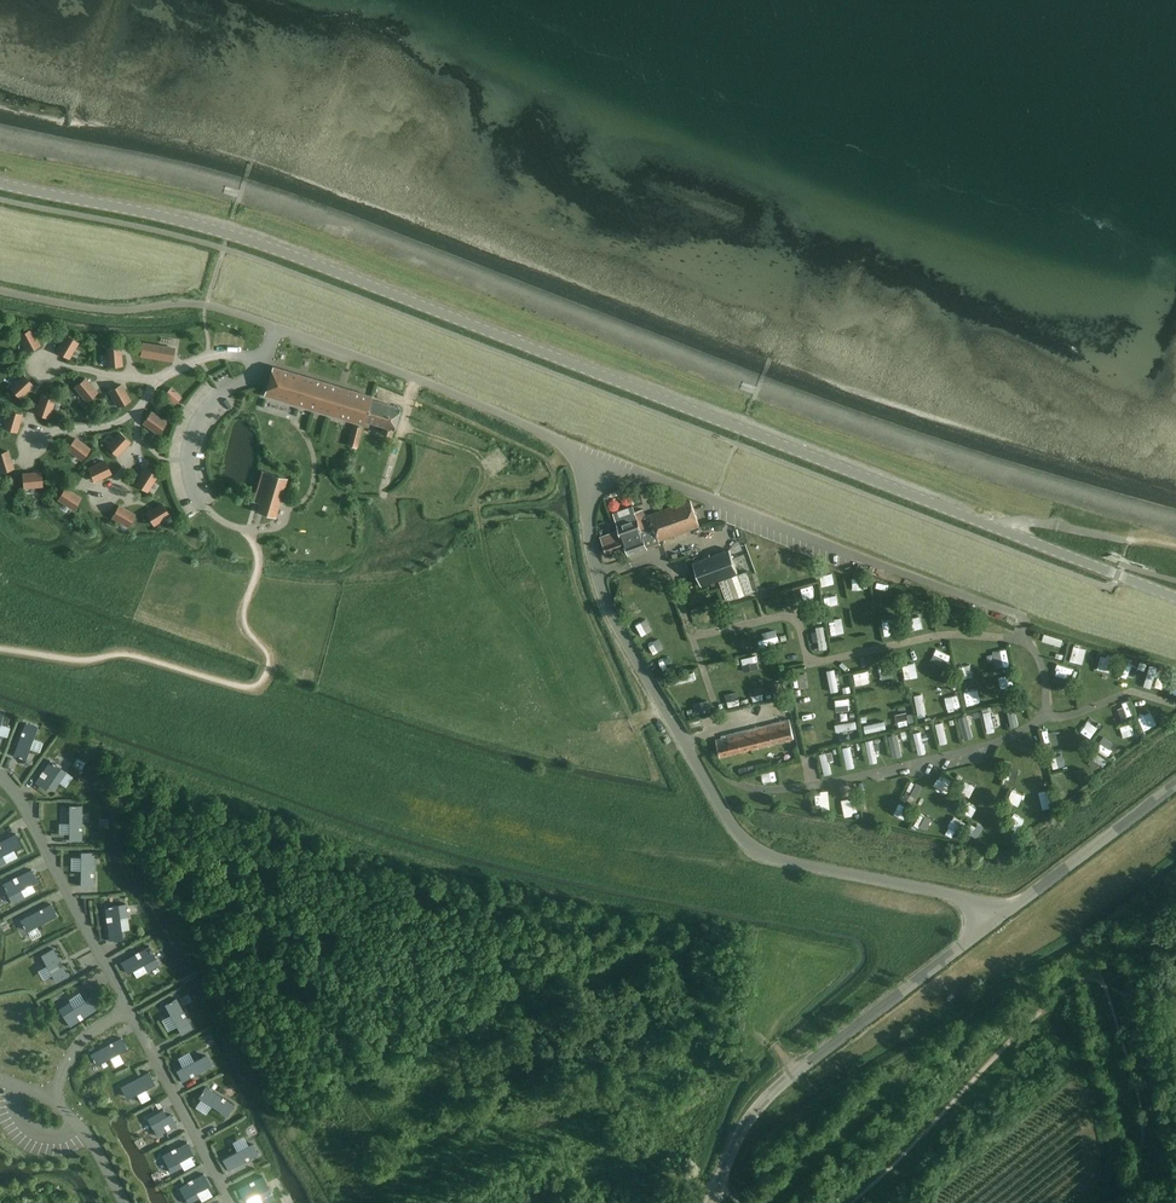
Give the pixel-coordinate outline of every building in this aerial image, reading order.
[(19,335),(27,351),(39,345),(31,329),(19,335)] [(69,358),(78,342),(66,335),(57,351),(69,358)] [(172,360),(174,348),(143,343),(141,355),(172,360)] [(120,347),(106,348),(108,366),(121,365),(120,347)] [(273,367),(264,395),(363,424),(366,413),(370,399),(371,396),(273,367)] [(24,375),(10,388),(20,397),(33,385),(24,375)] [(186,395),(193,388),(180,376),(174,384),(186,395)] [(85,378),(75,387),(86,401),(97,392),(85,378)] [(130,400),(121,384),(109,391),(118,407),(130,400)] [(171,388),(165,394),(175,403),(181,397),(171,388)] [(42,396),(36,413),(48,417),(54,400),(42,396)] [(363,424),(363,425),(364,420),(383,426),(381,433),(391,436),(399,408),(370,399),(371,396),(370,399),(366,413),(363,424)] [(17,431),(22,414),(9,410),(4,428),(17,431)] [(158,433),(166,422),(151,412),(143,423),(158,433)] [(362,428),(352,425),(347,445),(357,447),(362,428)] [(130,442),(120,433),(107,446),(117,455),(130,442)] [(12,461),(26,455),(19,436),(4,441),(12,461)] [(67,448),(81,459),(90,449),(75,438),(67,448)] [(13,468),(8,451),(0,453),(0,471),(0,472),(13,468)] [(893,453),(892,458),(902,462),(904,457),(893,453)] [(105,461),(89,469),(94,481),(111,473),(105,461)] [(157,476),(145,468),(136,484),(147,491),(157,476)] [(41,473),(23,474),(24,487),(42,486),(41,473)] [(268,473),(257,511),(275,517),(286,479),(268,473)] [(944,473),(942,480),(955,484),(958,477),(944,473)] [(75,477),(68,487),(83,499),(91,489),(75,477)] [(643,493),(643,482),(632,482),(632,493),(643,493)] [(65,488),(58,499),(73,509),(80,498),(65,488)] [(630,499),(629,488),(619,489),(620,499),(630,499)] [(122,506),(138,516),(146,504),(129,494),(122,506)] [(642,495),(629,498),(631,507),(644,503),(642,495)] [(661,545),(659,541),(700,526),(690,501),(645,517),(643,509),(617,518),(618,524),(620,530),(622,538),(626,537),(633,554),(661,545)] [(147,513),(154,525),(169,515),(162,504),(147,513)] [(135,514),(119,505),(112,517),(128,526),(135,514)] [(628,556),(633,554),(626,537),(622,538),(620,530),(600,537),(606,554),(625,547),(628,556)] [(729,550),(693,563),(701,586),(738,573),(729,550)] [(645,563),(649,576),(658,574),(655,561),(645,563)] [(831,577),(843,574),(840,563),(829,566),(831,577)] [(635,581),(646,580),(646,570),(635,570),(635,581)] [(747,573),(721,583),(727,600),(754,591),(747,573)] [(778,598),(790,595),(786,583),(775,586),(778,598)] [(641,603),(653,601),(651,590),(640,592),(641,603)] [(765,592),(755,593),(756,606),(766,605),(765,592)] [(717,597),(704,600),(707,611),(719,608),(717,597)] [(949,601),(949,617),(959,617),(958,601),(949,601)] [(920,619),(932,618),(930,607),(918,608),(920,619)] [(851,609),(838,611),(841,625),(853,623),(851,609)] [(652,610),(646,613),(652,625),(658,623),(652,610)] [(894,625),(904,624),(902,610),(892,611),(894,625)] [(906,623),(913,621),(911,612),(904,614),(906,623)] [(824,617),(830,638),(837,636),(832,615),(824,617)] [(1072,636),(1074,628),(1055,622),(1052,630),(1072,636)] [(755,637),(767,636),(766,625),(754,626),(755,637)] [(659,635),(663,644),(669,641),(665,632),(659,635)] [(945,637),(939,657),(945,659),(947,652),(957,655),(961,642),(945,637)] [(776,657),(785,656),(782,642),(773,644),(776,657)] [(750,648),(752,655),(767,650),(764,644),(750,648)] [(914,654),(915,665),(927,664),(926,653),(914,654)] [(1132,666),(1138,668),(1142,654),(1136,653),(1132,666)] [(1078,670),(1082,661),(1074,658),(1070,667),(1078,670)] [(863,669),(878,667),(877,660),(863,661),(863,669)] [(743,665),(744,673),(766,670),(766,662),(743,665)] [(844,663),(840,680),(847,681),(851,664),(844,663)] [(1009,669),(1012,679),(1026,676),(1024,665),(1009,669)] [(670,676),(664,678),(666,684),(672,682),(670,676)] [(1069,678),(1068,689),(1082,690),(1083,678),(1069,678)] [(924,684),(930,706),(937,704),(931,682),(924,684)] [(955,686),(957,701),(969,700),(967,684),(955,686)] [(903,689),(905,694),(918,691),(917,686),(903,689)] [(905,698),(906,704),(917,702),(915,696),(905,698)] [(786,698),(781,699),(784,711),(790,710),(786,698)] [(817,713),(824,711),(822,700),(815,702),(817,713)] [(887,701),(879,705),(883,712),(891,708),(887,701)] [(1162,701),(1149,706),(1155,719),(1168,713),(1162,701)] [(896,710),(874,713),(875,722),(897,719),(896,710)] [(1131,714),(1133,725),(1144,723),(1142,712),(1131,714)] [(699,718),(689,721),(690,727),(700,724),(699,718)] [(783,741),(794,738),(789,719),(779,722),(783,741)] [(779,722),(768,724),(773,743),(783,741),(779,722)] [(26,723),(14,756),(14,755),(19,756),(18,757),(22,759),(23,758),(25,759),(29,748),(37,727),(26,723)] [(768,724),(762,726),(757,727),(762,746),(773,743),(768,724)] [(757,727),(752,728),(747,730),(752,749),(762,746),(757,727)] [(824,736),(823,727),(815,727),(816,737),(824,736)] [(747,730),(742,731),(737,732),(741,751),(752,749),(747,730)] [(907,731),(900,732),(902,739),(909,737),(907,731)] [(731,754),(741,751),(737,732),(726,735),(731,754)] [(889,735),(892,749),(899,747),(896,733),(889,735)] [(1038,736),(1041,749),(1054,746),(1053,741),(1049,742),(1047,734),(1038,736)] [(720,757),(731,754),(726,735),(721,736),(722,738),(715,740),(720,757)] [(1076,745),(1064,746),(1065,755),(1077,754),(1076,745)] [(1047,757),(1049,770),(1058,768),(1057,756),(1047,757)] [(1015,769),(1034,771),(1035,761),(1016,759),(1015,769)] [(50,760),(35,782),(35,783),(36,782),(45,789),(48,785),(54,789),(53,790),(54,790),(67,772),(66,771),(66,772),(56,765),(52,762),(52,763),(50,761),(50,760)] [(770,763),(772,773),(787,770),(786,760),(770,763)] [(903,776),(899,783),(904,786),(908,778),(903,776)] [(827,789),(829,797),(838,795),(836,787),(827,789)] [(906,791),(902,798),(907,800),(910,793),(906,791)] [(980,791),(974,803),(982,806),(988,794),(980,791)] [(858,795),(858,807),(869,807),(868,795),(858,795)] [(872,798),(874,810),(887,807),(884,795),(872,798)] [(952,801),(949,809),(956,811),(959,803),(952,801)] [(922,816),(926,819),(934,807),(929,804),(922,816)] [(70,818),(69,818),(69,840),(70,840),(81,840),(81,841),(82,805),(81,805),(81,806),(77,806),(72,806),(70,806),(70,818)] [(962,806),(957,816),(966,820),(971,810),(962,806)] [(1014,812),(1008,825),(1017,829),(1023,817),(1014,812)] [(0,841),(0,865),(6,862),(6,861),(5,862),(1,855),(20,846),(15,835),(16,834),(15,834),(0,841)] [(93,853),(81,853),(81,857),(81,870),(81,886),(93,886),(93,887),(93,877),(94,877),(94,876),(93,876),(93,873),(94,873),(94,872),(94,852),(93,852),(93,853)] [(30,869),(1,884),(2,884),(3,886),(2,886),(5,890),(11,901),(10,902),(10,903),(23,896),(22,895),(22,896),(18,889),(35,881),(30,870),(30,869)] [(105,906),(104,906),(106,917),(105,917),(105,918),(106,918),(107,921),(106,921),(106,922),(107,922),(109,941),(110,941),(110,940),(122,938),(121,930),(119,917),(126,916),(127,917),(125,903),(125,904),(112,906),(108,906),(108,907),(105,907),(105,906)] [(51,904),(20,920),(20,921),(21,920),(23,924),(22,925),(24,928),(25,928),(26,930),(27,930),(37,925),(57,915),(56,914),(56,915),(51,905),(51,904)] [(135,954),(120,962),(121,963),(122,962),(128,973),(132,970),(144,964),(148,970),(147,971),(159,964),(158,964),(152,953),(150,949),(148,947),(149,946),(139,951),(138,951),(138,952),(136,953),(135,953),(134,953),(135,954)] [(45,954),(42,956),(55,981),(57,980),(66,975),(67,976),(68,976),(53,948),(52,949),(53,949),(53,950),(49,952),(48,952),(44,954),(45,954)] [(70,1001),(58,1009),(59,1009),(70,1025),(69,1026),(70,1026),(79,1020),(79,1021),(80,1020),(80,1019),(82,1018),(83,1019),(84,1018),(83,1018),(99,1007),(98,1007),(91,997),(85,1001),(73,1008),(69,1002),(70,1002),(70,1001)] [(168,1003),(165,1005),(171,1015),(177,1025),(181,1034),(192,1028),(192,1029),(192,1028),(186,1016),(186,1015),(185,1015),(184,1013),(184,1012),(183,1012),(176,998),(175,998),(176,999),(172,1001),(168,1003)] [(121,1038),(90,1054),(90,1055),(91,1054),(93,1058),(92,1059),(94,1062),(95,1062),(96,1064),(107,1059),(127,1048),(126,1048),(125,1049),(121,1039),(120,1038),(121,1038)] [(183,1067),(176,1070),(182,1081),(181,1081),(182,1082),(190,1077),(191,1078),(191,1077),(194,1075),(194,1076),(195,1075),(194,1075),(212,1066),(212,1065),(211,1065),(206,1055),(194,1061),(183,1067)] [(148,1072),(120,1087),(121,1087),(126,1096),(136,1092),(136,1093),(154,1084),(148,1073),(149,1072),(148,1072)] [(201,1095),(199,1097),(201,1098),(211,1105),(227,1115),(233,1105),(234,1106),(234,1105),(226,1100),(226,1099),(225,1099),(223,1098),(223,1097),(222,1097),(205,1086),(205,1087),(203,1091),(200,1094),(201,1095)] [(163,1109),(147,1118),(147,1119),(148,1119),(153,1129),(155,1133),(156,1133),(157,1135),(156,1135),(157,1136),(166,1131),(167,1131),(167,1130),(170,1128),(170,1129),(171,1129),(171,1128),(177,1125),(177,1124),(176,1124),(170,1114),(166,1116),(163,1110),(164,1110),(163,1109)] [(170,1150),(162,1155),(162,1156),(163,1155),(171,1171),(170,1172),(171,1172),(182,1166),(181,1166),(178,1161),(190,1155),(192,1154),(186,1143),(187,1142),(175,1148),(175,1147),(174,1148),(175,1148),(171,1150),(171,1149),(170,1150)] [(237,1151),(223,1159),(228,1169),(228,1170),(228,1171),(246,1161),(247,1161),(247,1160),(249,1159),(249,1160),(250,1159),(258,1154),(252,1143),(248,1146),(237,1151)] [(179,1188),(180,1188),(189,1202),(190,1202),(199,1198),(199,1197),(198,1198),(196,1193),(207,1186),(209,1185),(203,1175),(204,1174),(203,1174),(192,1180),(192,1179),(191,1180),(188,1182),(187,1182),(187,1183),(179,1188)] [(249,1183),(237,1189),(238,1189),(239,1189),(244,1200),(246,1199),(258,1193),(261,1198),(260,1198),(260,1199),(271,1193),(271,1192),(270,1193),(262,1177),(263,1176),(254,1180),(253,1180),(252,1180),(253,1181),(250,1183),(249,1182),(248,1182),(249,1183)]
